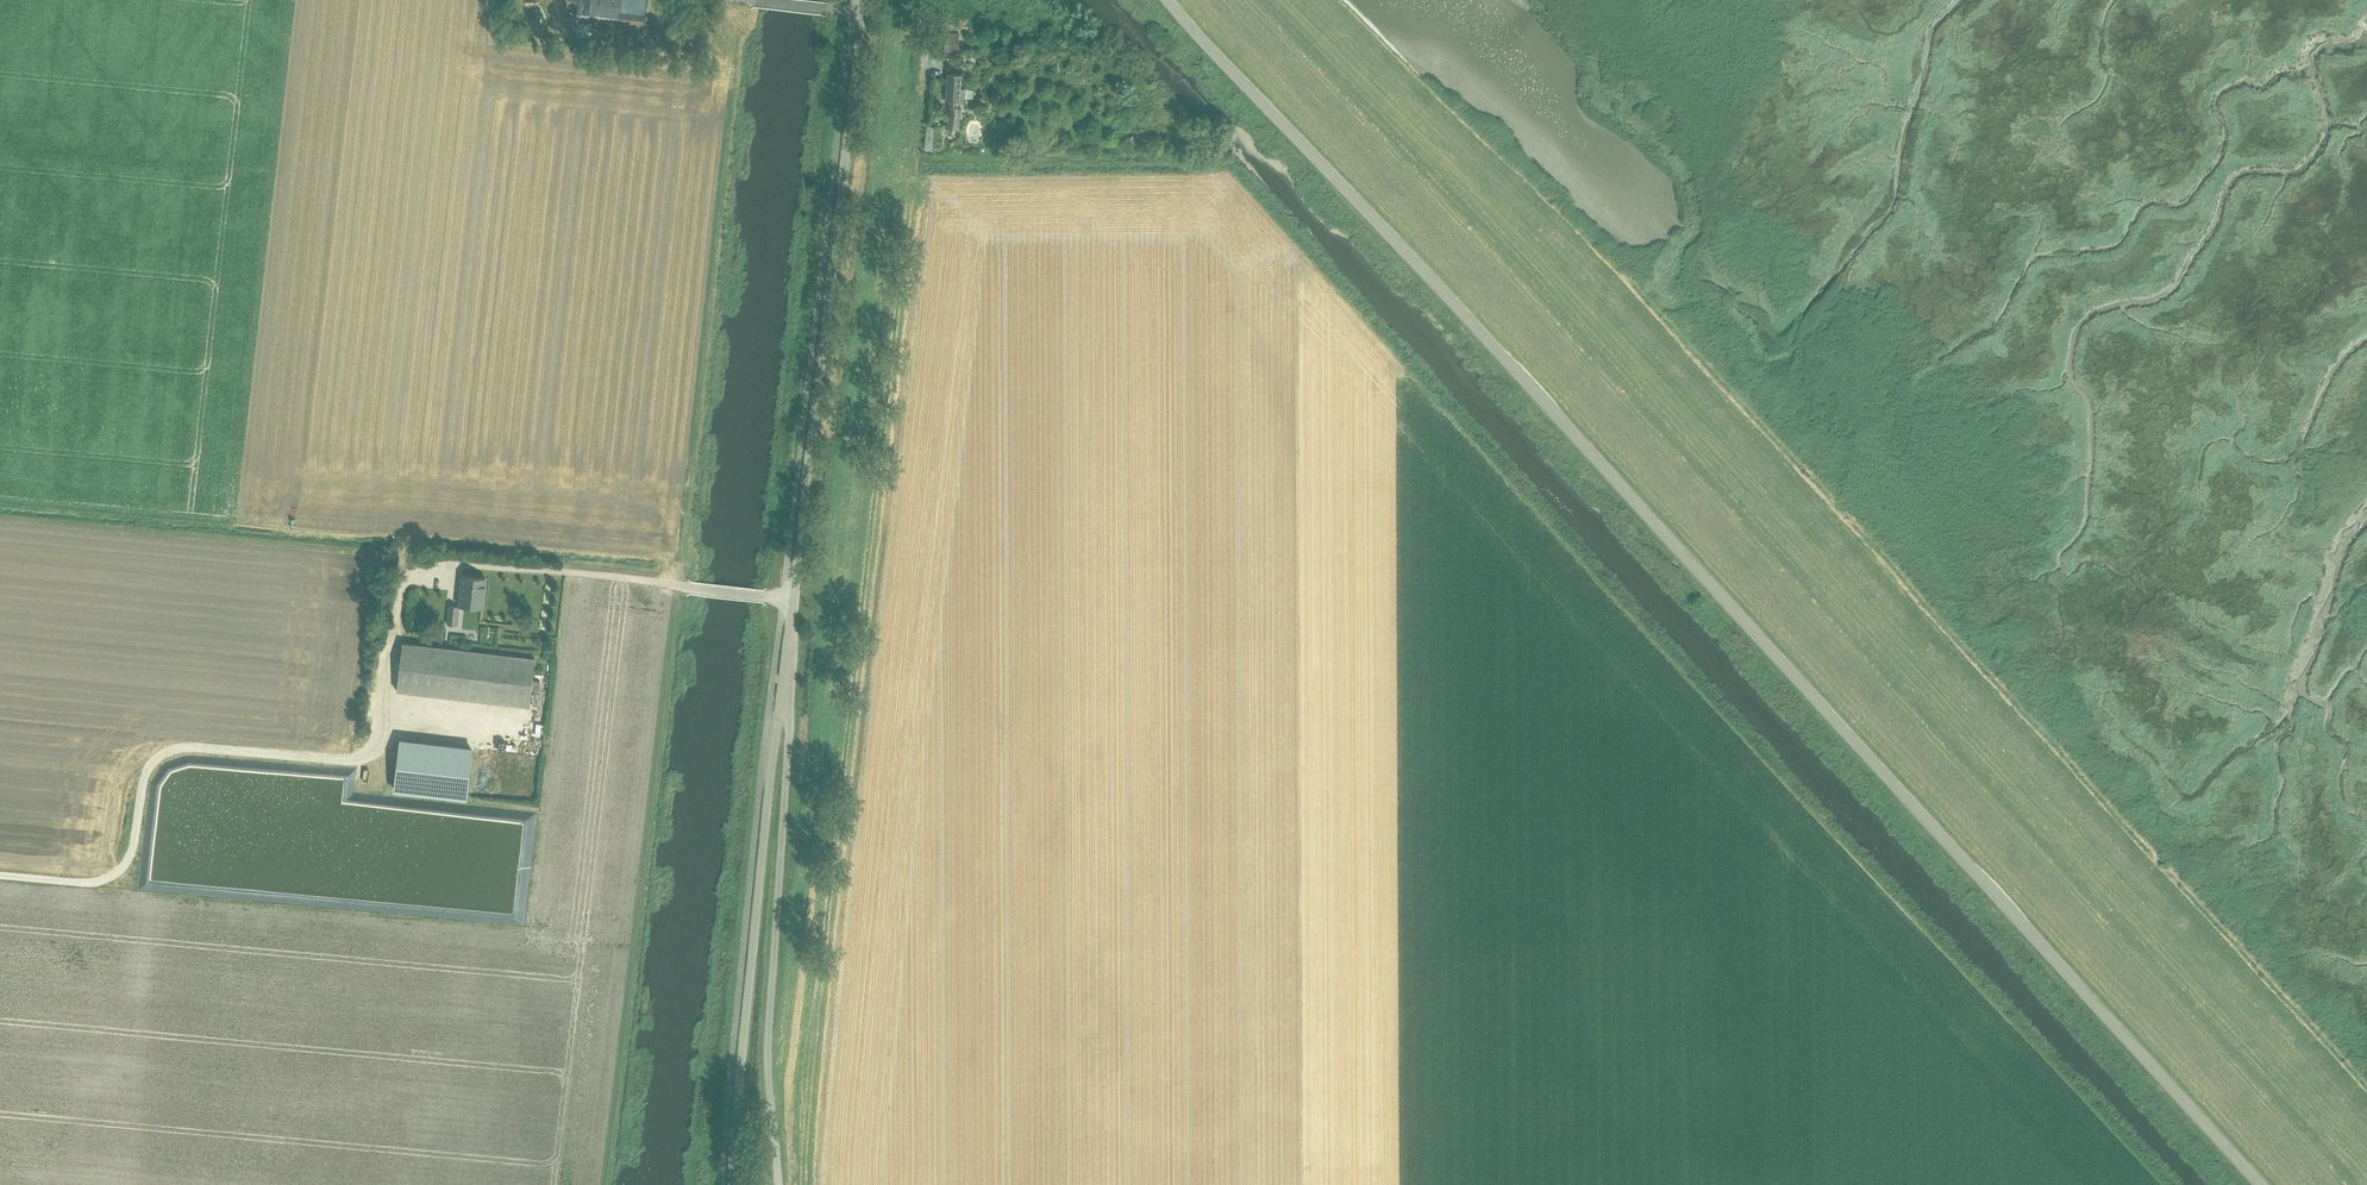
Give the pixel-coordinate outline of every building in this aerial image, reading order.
[(648,0),(565,0),(562,30),(644,39),(648,0)] [(945,33),(945,53),(959,52),(959,33),(945,33)] [(942,64),(942,73),(952,72),(952,64),(942,64)] [(948,74),(945,99),(949,100),(946,128),(958,129),(960,108),(957,108),(958,101),(959,101),(959,97),(965,98),(972,99),(973,90),(966,89),(963,89),(960,89),(961,81),(961,75),(948,74)] [(934,127),(927,126),(924,150),(932,151),(934,127)] [(1127,141),(1130,146),(1137,142),(1133,136),(1127,141)] [(462,576),(459,606),(460,606),(483,609),(486,578),(462,576)] [(458,625),(460,606),(459,606),(449,605),(447,624),(458,625)] [(537,657),(401,641),(395,688),(532,705),(537,657)] [(537,730),(539,721),(525,718),(523,727),(537,730)] [(553,720),(544,720),(544,732),(552,732),(553,720)] [(397,766),(394,790),(466,798),(472,749),(400,741),(397,766)]
